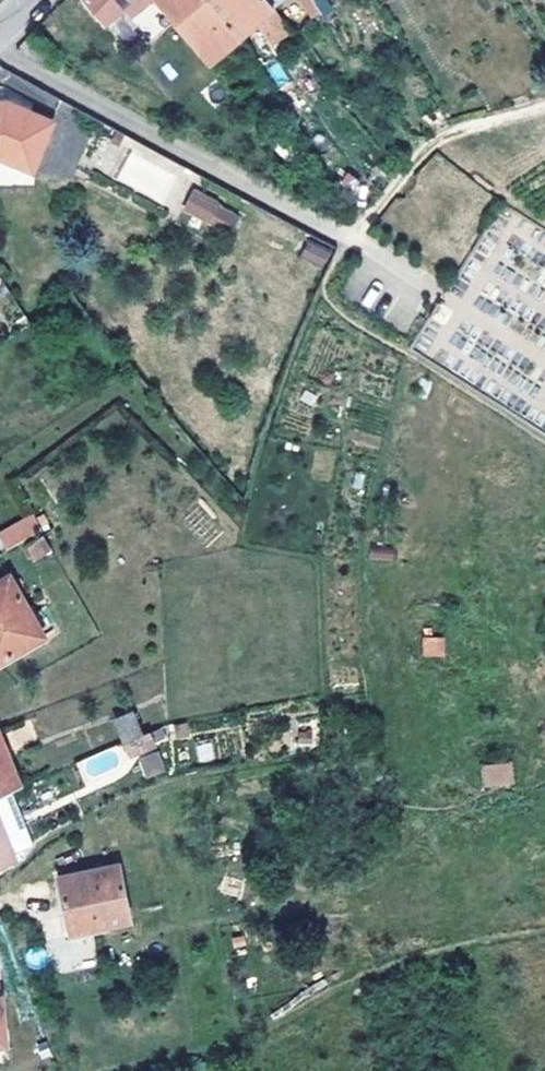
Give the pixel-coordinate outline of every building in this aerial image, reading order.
[(103,20),(123,4),(131,14),(147,0),(86,0),(103,20)] [(211,0),(159,0),(208,60),(241,34),(211,0)] [(266,0),(211,0),(241,34),(257,21),(276,45),(291,33),(272,8),(266,0)] [(313,0),(300,0),(313,15),(319,10),(313,0)] [(46,64),(52,54),(34,43),(28,53),(46,64)] [(53,121),(6,102),(0,103),(0,156),(32,170),(53,121)] [(302,147),(290,127),(272,140),(285,159),(302,147)] [(208,219),(217,202),(199,192),(190,210),(208,219)] [(229,231),(237,216),(219,207),(211,221),(229,231)] [(322,265),(329,250),(309,240),(302,255),(322,265)] [(42,528),(34,514),(25,518),(33,533),(42,528)] [(50,547),(43,534),(25,543),(33,556),(50,547)] [(10,573),(0,579),(0,659),(44,634),(10,573)] [(443,636),(425,635),(425,652),(442,653),(443,636)] [(142,733),(134,712),(116,719),(125,740),(142,733)] [(130,754),(165,739),(160,726),(142,733),(125,740),(130,754)] [(0,735),(0,792),(11,787),(19,784),(0,735)] [(146,779),(166,770),(157,750),(137,759),(146,779)] [(89,773),(113,766),(108,751),(84,759),(89,773)] [(511,760),(482,763),(484,782),(513,779),(511,760)] [(0,792),(0,824),(11,852),(33,843),(11,787),(0,792)] [(0,824),(0,863),(14,857),(11,852),(0,824)] [(130,918),(118,864),(59,876),(67,915),(70,930),(72,938),(94,933),(92,926),(107,923),(130,918)] [(70,930),(67,915),(60,917),(65,938),(72,938),(70,930)] [(109,931),(107,923),(92,926),(94,933),(109,931)] [(19,1064),(10,1016),(6,1017),(0,987),(0,1068),(19,1064)]
